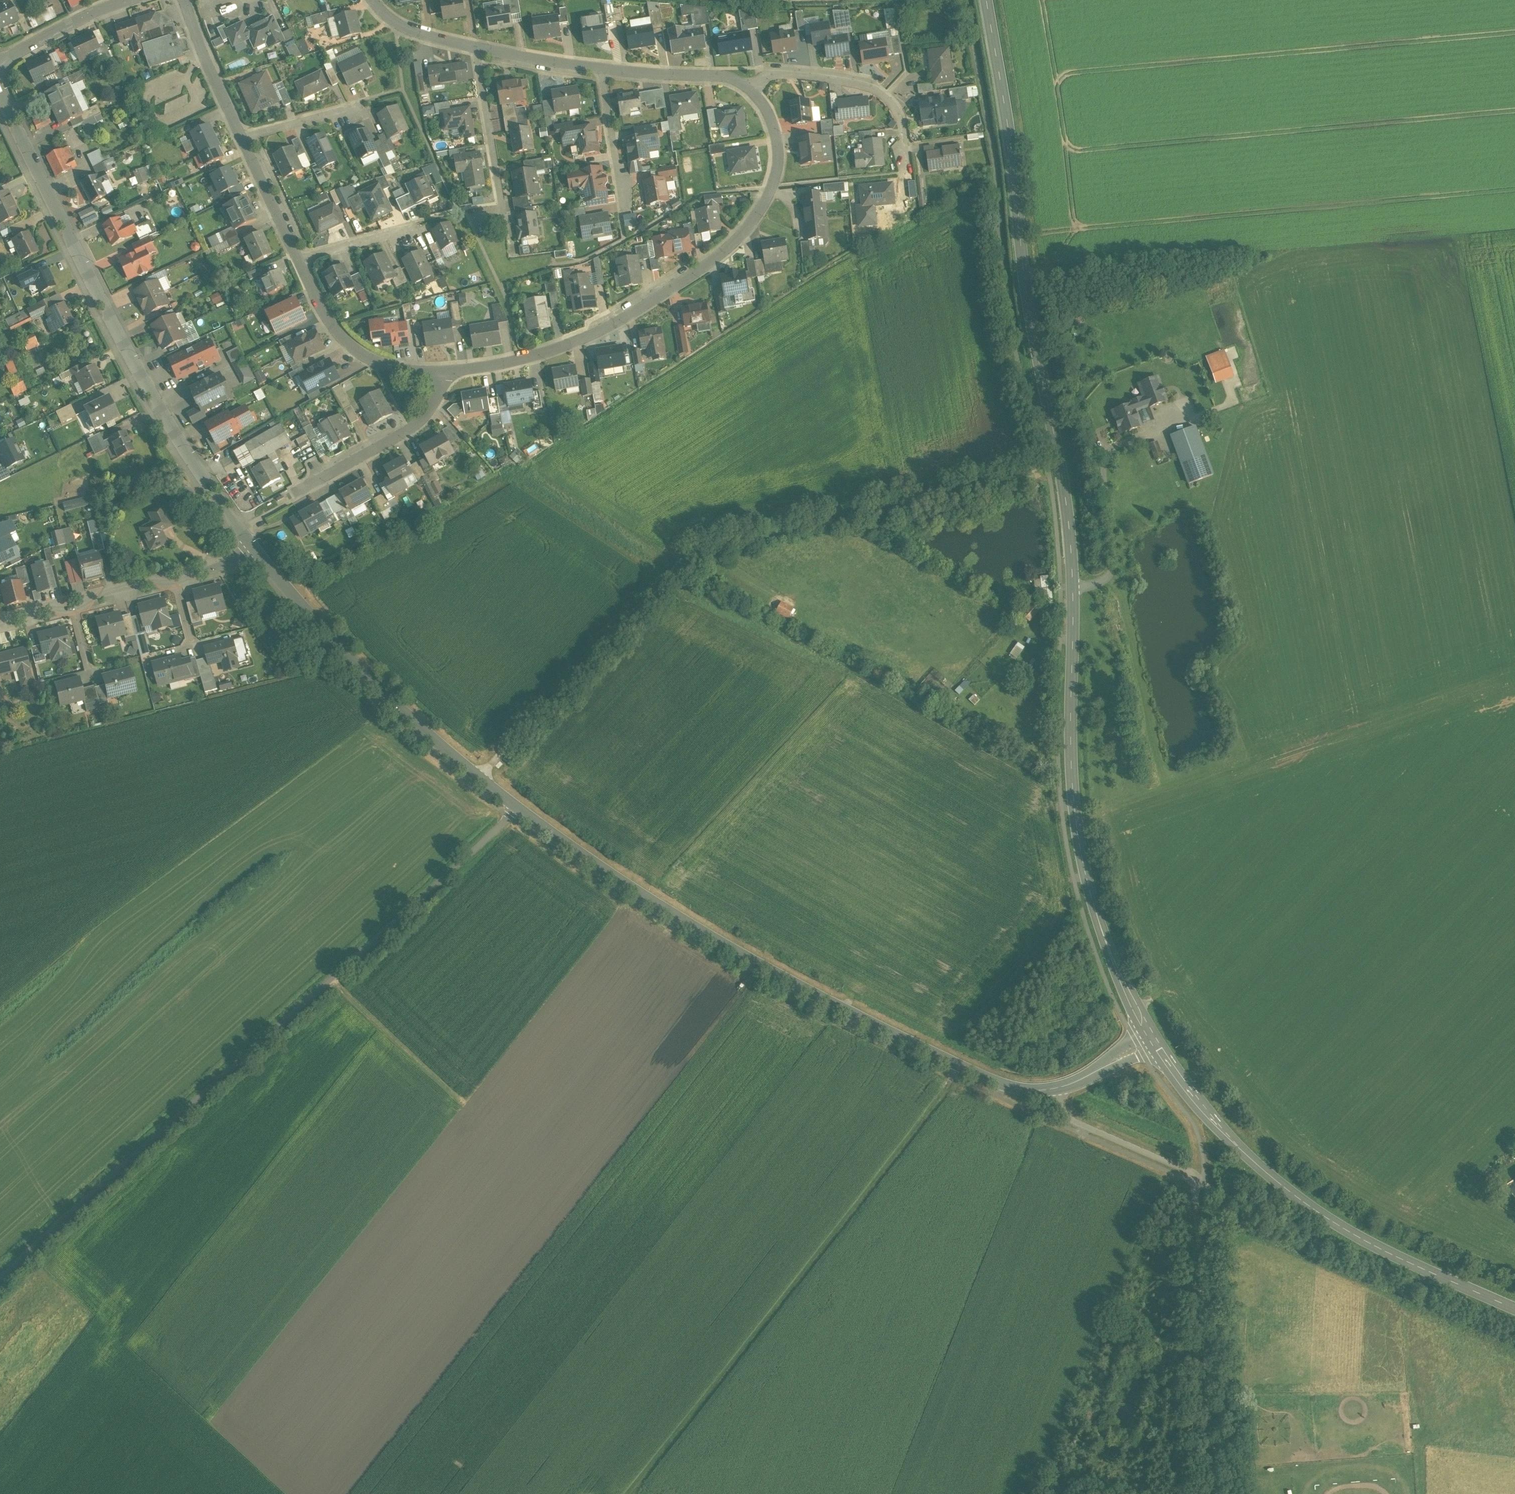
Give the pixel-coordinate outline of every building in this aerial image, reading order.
[(442,2),(445,23),(468,20),(465,4),(465,0),(455,0),(442,2)] [(507,10),(487,14),(490,33),(519,28),(517,17),(524,16),(521,0),(505,0),(507,10)] [(10,2),(0,7),(0,33),(20,23),(10,2)] [(613,7),(604,9),(608,25),(616,24),(613,7)] [(685,18),(697,15),(700,29),(712,27),(710,11),(684,8),(685,18)] [(563,25),(570,24),(569,10),(562,10),(563,25)] [(616,24),(625,22),(622,10),(614,11),(616,24)] [(904,55),(895,10),(887,11),(896,57),(904,55)] [(315,26),(337,20),(344,18),(342,11),(313,18),(315,26)] [(661,12),(653,14),(656,29),(657,34),(665,32),(661,12)] [(757,14),(741,13),(745,36),(750,35),(749,32),(760,30),(757,14)] [(851,13),(833,13),(836,31),(853,29),(851,13)] [(161,14),(138,21),(143,38),(177,27),(175,21),(161,14)] [(344,18),(337,20),(342,39),(363,33),(358,14),(344,18)] [(253,40),(258,51),(270,46),(272,51),(290,43),(286,34),(278,16),(248,29),(253,40)] [(562,18),(534,21),(536,42),(564,39),(562,18)] [(138,21),(118,28),(124,44),(134,41),(143,38),(138,21)] [(237,48),(253,40),(246,24),(229,31),(237,48)] [(832,25),(812,28),(815,50),(826,48),(836,47),(835,42),(832,25)] [(146,51),(152,69),(187,58),(177,27),(143,38),(147,51),(146,51)] [(227,27),(219,30),(225,42),(232,39),(227,27)] [(609,27),(585,31),(588,47),(611,43),(609,27)] [(656,29),(631,33),(635,52),(660,48),(657,34),(656,29)] [(689,29),(673,32),(677,57),(709,52),(706,34),(690,36),(689,29)] [(297,43),(291,31),(286,34),(290,43),(292,46),(297,43)] [(797,32),(773,37),(777,56),(801,51),(797,32)] [(97,33),(72,44),(81,63),(105,52),(97,33)] [(745,36),(720,40),(724,58),(753,53),(750,35),(745,36)] [(143,38),(134,41),(138,54),(146,51),(147,51),(143,38)] [(835,42),(836,47),(826,48),(828,60),(854,56),(851,40),(835,42)] [(888,44),(862,48),(865,67),(891,63),(888,44)] [(121,45),(115,47),(119,56),(125,55),(121,45)] [(953,49),(930,52),(934,85),(957,82),(953,49)] [(365,53),(340,64),(345,73),(352,89),(376,78),(365,53)] [(52,58),(29,68),(36,86),(60,77),(52,58)] [(335,69),(339,76),(345,73),(340,64),(337,58),(331,61),(335,69)] [(423,63),(416,64),(418,79),(425,78),(423,63)] [(468,63),(431,68),(434,88),(471,83),(468,63)] [(339,76),(335,69),(329,72),(336,86),(342,83),(339,76)] [(332,89),(324,73),(298,86),(306,102),(332,89)] [(74,87),(87,81),(84,74),(71,80),(74,87)] [(278,93),(269,74),(242,86),(255,115),(282,103),(278,93)] [(525,81),(499,86),(502,107),(529,102),(525,81)] [(72,85),(49,96),(56,111),(80,101),(72,85)] [(933,85),(919,87),(920,95),(934,93),(933,85)] [(580,88),(554,93),(555,101),(557,116),(583,112),(580,88)] [(288,89),(278,93),(282,103),(287,111),(296,107),(288,89)] [(970,89),(951,92),(952,100),(920,104),(923,126),(961,121),(959,102),(971,100),(970,89)] [(665,90),(647,93),(649,106),(667,104),(665,90)] [(701,93),(673,97),(676,118),(683,117),(704,114),(701,93)] [(642,95),(618,99),(621,115),(644,112),(642,95)] [(838,115),(839,122),(874,120),(873,98),(839,100),(839,95),(833,95),(834,115),(838,115)] [(80,101),(56,111),(64,127),(87,117),(80,101)] [(555,101),(545,103),(547,117),(557,116),(555,101)] [(812,101),(792,102),(794,125),(814,124),(812,101)] [(452,112),(451,104),(437,106),(439,114),(444,113),(452,112)] [(401,106),(381,116),(389,133),(392,141),(413,131),(401,106)] [(103,116),(100,108),(87,114),(91,121),(103,116)] [(452,112),(444,113),(446,132),(463,130),(464,138),(478,136),(474,109),(452,112)] [(748,109),(719,114),(721,126),(722,131),(733,129),(735,139),(752,136),(748,109)] [(713,127),(721,126),(719,114),(719,110),(711,111),(713,127)] [(676,118),(670,119),(672,134),(685,132),(683,117),(676,118)] [(580,129),(576,130),(575,125),(557,128),(559,136),(564,135),(567,148),(583,145),(585,158),(604,154),(598,125),(580,129)] [(201,149),(204,157),(224,149),(225,148),(215,126),(194,135),(196,140),(186,145),(190,154),(201,149)] [(640,138),(629,140),(633,163),(654,160),(653,153),(663,152),(659,126),(638,129),(640,138)] [(533,129),(512,133),(516,155),(537,151),(533,129)] [(875,141),(874,132),(854,135),(855,143),(866,142),(875,141)] [(325,133),(306,142),(320,171),(338,162),(325,133)] [(368,133),(351,141),(361,161),(378,153),(368,133)] [(396,150),(392,141),(389,133),(381,136),(388,154),(396,150)] [(831,137),(800,141),(803,165),(834,161),(831,137)] [(875,141),(866,142),(868,155),(856,156),(858,171),(889,168),(886,140),(875,141)] [(728,154),(726,145),(714,148),(715,156),(728,154)] [(79,168),(70,147),(49,157),(59,178),(79,168)] [(945,149),(945,152),(928,154),(930,171),(947,169),(965,167),(963,147),(945,149)] [(228,159),(224,149),(204,158),(208,168),(228,159)] [(295,149),(275,158),(285,180),(305,170),(295,149)] [(759,149),(731,153),(734,175),(762,171),(759,149)] [(102,151),(90,156),(96,167),(107,162),(102,151)] [(483,154),(457,158),(460,176),(467,175),(469,190),(488,187),(483,154)] [(119,167),(115,159),(102,166),(106,174),(119,167)] [(548,169),(547,160),(537,162),(538,171),(548,169)] [(311,166),(320,186),(327,183),(318,163),(311,166)] [(237,186),(228,166),(208,175),(217,195),(237,186)] [(605,168),(572,173),(574,189),(589,187),(591,202),(610,199),(608,188),(613,187),(612,176),(606,177),(605,168)] [(679,168),(662,171),(664,180),(680,177),(679,168)] [(538,171),(514,175),(519,199),(543,195),(538,171)] [(109,173),(84,185),(92,204),(109,196),(103,184),(112,180),(109,173)] [(427,178),(408,187),(413,196),(399,202),(404,214),(418,208),(437,199),(427,178)] [(386,192),(392,189),(387,179),(378,183),(380,185),(362,194),(363,196),(352,201),(357,214),(369,209),(375,223),(396,214),(386,192)] [(669,179),(646,183),(650,207),(673,203),(669,179)] [(917,182),(910,183),(911,200),(919,200),(917,182)] [(896,184),(862,187),(864,209),(898,206),(896,184)] [(846,185),(826,187),(827,193),(847,191),(846,185)] [(0,196),(0,224),(1,226),(24,216),(12,190),(0,196)] [(332,195),(337,205),(338,208),(344,205),(337,192),(332,195)] [(827,194),(804,196),(807,220),(830,217),(827,194)] [(227,208),(238,231),(262,220),(251,197),(227,208)] [(338,208),(337,205),(313,216),(321,235),(346,224),(338,208)] [(588,219),(586,209),(570,212),(571,218),(582,216),(583,220),(588,219)] [(720,209),(699,212),(703,234),(724,231),(720,209)] [(540,212),(519,216),(524,242),(544,239),(540,212)] [(588,219),(583,220),(586,241),(615,236),(612,215),(588,219)] [(830,217),(807,220),(810,242),(833,240),(830,217)] [(125,218),(106,227),(114,246),(142,234),(136,222),(128,225),(125,218)] [(436,233),(441,244),(431,248),(436,261),(447,256),(446,252),(461,245),(452,225),(436,233)] [(240,237),(236,228),(222,235),(225,243),(240,237)] [(40,251),(29,231),(11,240),(22,261),(40,251)] [(267,233),(246,242),(257,265),(277,255),(267,233)] [(675,239),(677,255),(696,253),(693,236),(675,239)] [(152,237),(135,245),(139,253),(121,261),(131,283),(160,269),(154,255),(160,252),(152,237)] [(660,259),(677,257),(677,255),(675,239),(675,237),(657,240),(660,259)] [(787,239),(764,243),(768,264),(790,260),(787,239)] [(816,243),(803,244),(805,262),(817,261),(816,243)] [(637,248),(639,257),(619,261),(624,289),(647,285),(643,261),(651,260),(649,246),(637,248)] [(438,262),(432,265),(426,251),(406,260),(416,283),(436,274),(439,281),(446,278),(438,262)] [(410,283),(403,268),(398,270),(390,253),(367,263),(378,287),(395,279),(399,287),(410,283)] [(607,286),(604,271),(602,258),(596,261),(597,272),(600,287),(607,286)] [(653,260),(654,271),(661,270),(660,259),(653,260)] [(761,277),(769,276),(767,261),(758,262),(761,277)] [(361,274),(353,278),(346,266),(327,275),(338,297),(357,288),(359,293),(368,289),(361,274)] [(49,268),(33,276),(41,294),(58,286),(49,268)] [(165,270),(156,275),(159,280),(168,276),(165,270)] [(594,274),(580,276),(579,270),(566,272),(570,297),(574,296),(577,312),(600,308),(594,274)] [(286,271),(265,281),(272,297),(294,287),(286,271)] [(737,305),(745,304),(759,302),(758,290),(750,291),(748,271),(724,274),(724,277),(717,290),(720,313),(738,310),(737,305)] [(157,281),(136,292),(140,300),(139,301),(141,304),(163,293),(157,281)] [(557,282),(546,284),(548,295),(559,293),(557,282)] [(163,293),(141,304),(142,307),(143,307),(147,315),(169,305),(163,293)] [(548,298),(526,302),(531,331),(553,327),(548,298)] [(48,311),(55,308),(51,299),(28,310),(33,322),(50,315),(48,311)] [(296,300),(280,308),(289,329),(306,321),(303,315),(306,313),(302,305),(299,306),(296,300)] [(55,308),(48,311),(50,315),(54,324),(49,327),(52,335),(77,323),(67,302),(55,308)] [(452,305),(454,320),(456,328),(463,326),(460,304),(452,305)] [(502,304),(493,306),(496,321),(508,319),(502,304)] [(711,304),(684,310),(688,328),(715,322),(711,304)] [(280,308),(267,314),(277,334),(289,329),(280,308)] [(174,315),(154,325),(153,326),(157,334),(156,335),(158,338),(180,327),(174,315)] [(388,319),(373,321),(376,341),(386,340),(387,349),(414,345),(411,322),(389,325),(388,319)] [(454,320),(426,324),(430,349),(458,345),(456,328),(454,320)] [(501,323),(471,328),(475,349),(504,344),(501,323)] [(180,327),(158,338),(159,341),(160,341),(164,349),(186,339),(180,327)] [(687,327),(677,329),(682,355),(692,354),(687,327)] [(644,350),(651,349),(652,360),(669,357),(668,347),(669,346),(666,330),(641,334),(644,350)] [(318,331),(297,341),(295,336),(281,343),(284,348),(289,345),(294,356),(323,342),(318,331)] [(210,341),(196,347),(205,366),(219,360),(210,341)] [(323,342),(294,356),(298,364),(292,367),(295,374),(309,367),(306,361),(328,351),(323,342)] [(205,366),(196,347),(184,353),(193,372),(205,366)] [(626,347),(599,352),(602,371),(629,366),(626,347)] [(644,350),(635,352),(637,367),(646,366),(644,350)] [(1228,351),(1208,358),(1218,385),(1238,377),(1228,351)] [(193,372),(184,353),(169,360),(178,379),(182,377),(193,372)] [(247,360),(234,366),(244,386),(257,380),(247,360)] [(295,374),(291,376),(294,381),(297,380),(301,388),(308,385),(338,371),(333,360),(311,370),(309,367),(295,374)] [(600,364),(590,365),(594,385),(603,383),(600,364)] [(106,384),(99,366),(85,372),(77,376),(84,393),(106,384)] [(77,376),(85,372),(83,367),(71,372),(73,378),(77,376)] [(580,367),(553,372),(557,393),(583,389),(582,380),(580,367)] [(338,371),(308,385),(312,393),(309,394),(312,401),(323,396),(320,390),(342,379),(338,371)] [(209,418),(206,414),(237,398),(225,376),(193,392),(201,408),(190,414),(195,425),(209,418)] [(1143,400),(1113,412),(1123,436),(1145,428),(1139,413),(1170,401),(1161,378),(1138,387),(1143,400)] [(593,397),(591,379),(582,380),(583,389),(584,398),(593,397)] [(543,392),(535,393),(534,384),(506,387),(509,407),(536,403),(537,410),(545,409),(543,392)] [(489,390),(464,393),(465,405),(466,416),(492,413),(489,390)] [(384,391),(363,401),(376,426),(396,416),(384,391)] [(112,397),(87,409),(97,431),(122,419),(112,397)] [(456,406),(449,411),(457,420),(463,415),(466,416),(465,405),(456,406)] [(77,418),(72,407),(57,415),(62,425),(77,418)] [(235,413),(209,426),(219,448),(246,435),(244,431),(259,423),(252,409),(236,417),(235,413)] [(354,409),(347,412),(354,426),(361,422),(354,409)] [(313,427),(306,430),(313,444),(320,440),(324,438),(331,451),(356,438),(344,415),(319,428),(315,430),(313,427)] [(283,427),(251,444),(260,462),(292,444),(283,427)] [(1200,427),(1173,436),(1184,467),(1210,457),(1200,427)] [(129,432),(112,440),(122,460),(139,451),(129,432)] [(108,451),(101,436),(89,441),(96,456),(108,451)] [(428,458),(420,462),(432,486),(442,481),(435,468),(460,455),(450,437),(424,451),(428,458)] [(1162,441),(1151,445),(1157,461),(1168,457),(1162,441)] [(286,479),(272,456),(252,467),(266,490),(276,484),(286,479)] [(387,472),(393,483),(383,487),(391,502),(395,509),(401,506),(397,499),(413,491),(408,481),(418,476),(410,461),(387,472)] [(366,482),(343,493),(350,507),(352,513),(375,501),(366,482)] [(350,507),(343,493),(327,501),(334,513),(335,516),(350,507)] [(382,514),(393,508),(386,495),(375,501),(382,514)] [(321,504),(327,517),(334,513),(327,501),(321,504)] [(327,517),(321,505),(292,522),(303,542),(332,526),(327,517)] [(152,553),(171,544),(166,533),(176,528),(167,507),(150,515),(154,523),(141,529),(152,553)] [(10,529),(13,534),(19,532),(14,518),(0,522),(0,535),(10,529)] [(5,557),(9,565),(25,557),(13,534),(10,529),(0,535),(0,559),(5,557)] [(99,551),(100,556),(107,554),(102,534),(92,537),(96,552),(99,551)] [(96,552),(80,556),(88,583),(107,578),(100,556),(99,551),(96,552)] [(52,563),(34,567),(41,594),(59,590),(52,563)] [(19,570),(22,581),(23,587),(31,585),(27,568),(19,570)] [(22,581),(3,585),(8,607),(27,602),(23,587),(22,581)] [(221,587),(197,593),(200,605),(203,619),(227,613),(221,587)] [(169,601),(142,608),(145,618),(147,627),(155,625),(157,633),(176,628),(169,601)] [(796,609),(783,603),(778,614),(791,620),(796,609)] [(203,619),(200,605),(191,608),(196,624),(205,622),(203,619)] [(122,613),(98,619),(104,643),(128,638),(123,619),(122,613)] [(133,617),(123,619),(128,638),(128,639),(138,636),(134,621),(133,617)] [(147,627),(145,618),(134,621),(138,636),(139,638),(149,636),(147,627)] [(74,659),(72,651),(74,651),(69,628),(39,636),(41,647),(32,649),(36,665),(48,662),(46,658),(51,656),(53,664),(74,659)] [(238,643),(208,650),(212,668),(224,665),(227,674),(245,669),(238,643)] [(0,658),(0,666),(4,681),(17,678),(20,691),(36,687),(28,651),(0,658)] [(185,662),(184,657),(155,664),(151,665),(154,679),(158,678),(160,688),(198,679),(193,660),(185,662)] [(210,660),(199,662),(204,683),(215,680),(210,660)] [(133,670),(105,677),(108,688),(111,701),(139,694),(133,670)] [(83,690),(80,679),(55,685),(61,708),(86,701),(83,690)] [(97,691),(96,687),(83,690),(86,701),(89,713),(102,710),(97,691)] [(108,688),(97,691),(102,710),(113,708),(111,701),(108,688)]
